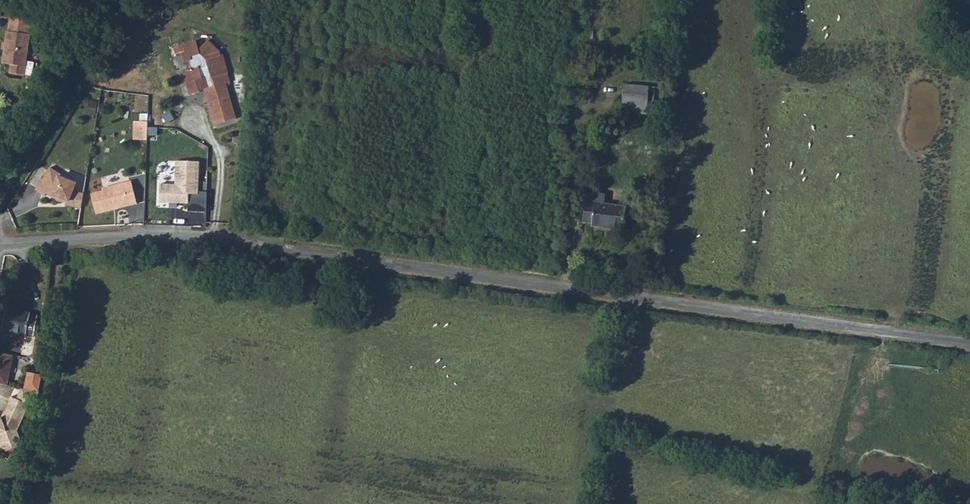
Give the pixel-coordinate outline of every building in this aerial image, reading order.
[(13,7),(12,22),(31,24),(33,9),(13,7)] [(31,24),(12,22),(10,23),(8,54),(17,55),(16,63),(31,64),(34,24),(31,24)] [(195,66),(184,69),(189,93),(200,91),(201,93),(206,91),(215,127),(234,122),(225,85),(230,84),(228,76),(230,76),(225,56),(223,56),(222,52),(211,41),(203,49),(200,38),(178,43),(179,50),(184,49),(187,60),(194,59),(195,66)] [(620,105),(645,108),(648,71),(623,69),(620,105)] [(87,112),(96,115),(99,102),(90,100),(87,112)] [(148,121),(133,121),(133,140),(147,140),(148,121)] [(199,163),(176,162),(175,185),(159,184),(158,203),(188,204),(187,212),(206,213),(207,193),(197,193),(199,163)] [(73,183),(52,176),(54,174),(47,169),(34,193),(43,198),(45,195),(65,201),(64,206),(80,209),(82,194),(71,192),(73,183)] [(101,192),(90,195),(95,216),(113,211),(112,209),(127,205),(128,207),(136,205),(130,182),(100,190),(101,192)] [(587,184),(586,194),(602,196),(603,185),(587,184)] [(602,196),(586,194),(583,194),(582,214),(590,215),(589,218),(622,220),(624,198),(602,196)] [(0,315),(0,338),(17,341),(18,339),(25,340),(29,322),(21,321),(22,318),(0,315)] [(16,450),(10,436),(22,409),(3,401),(0,408),(0,457),(16,450)]
